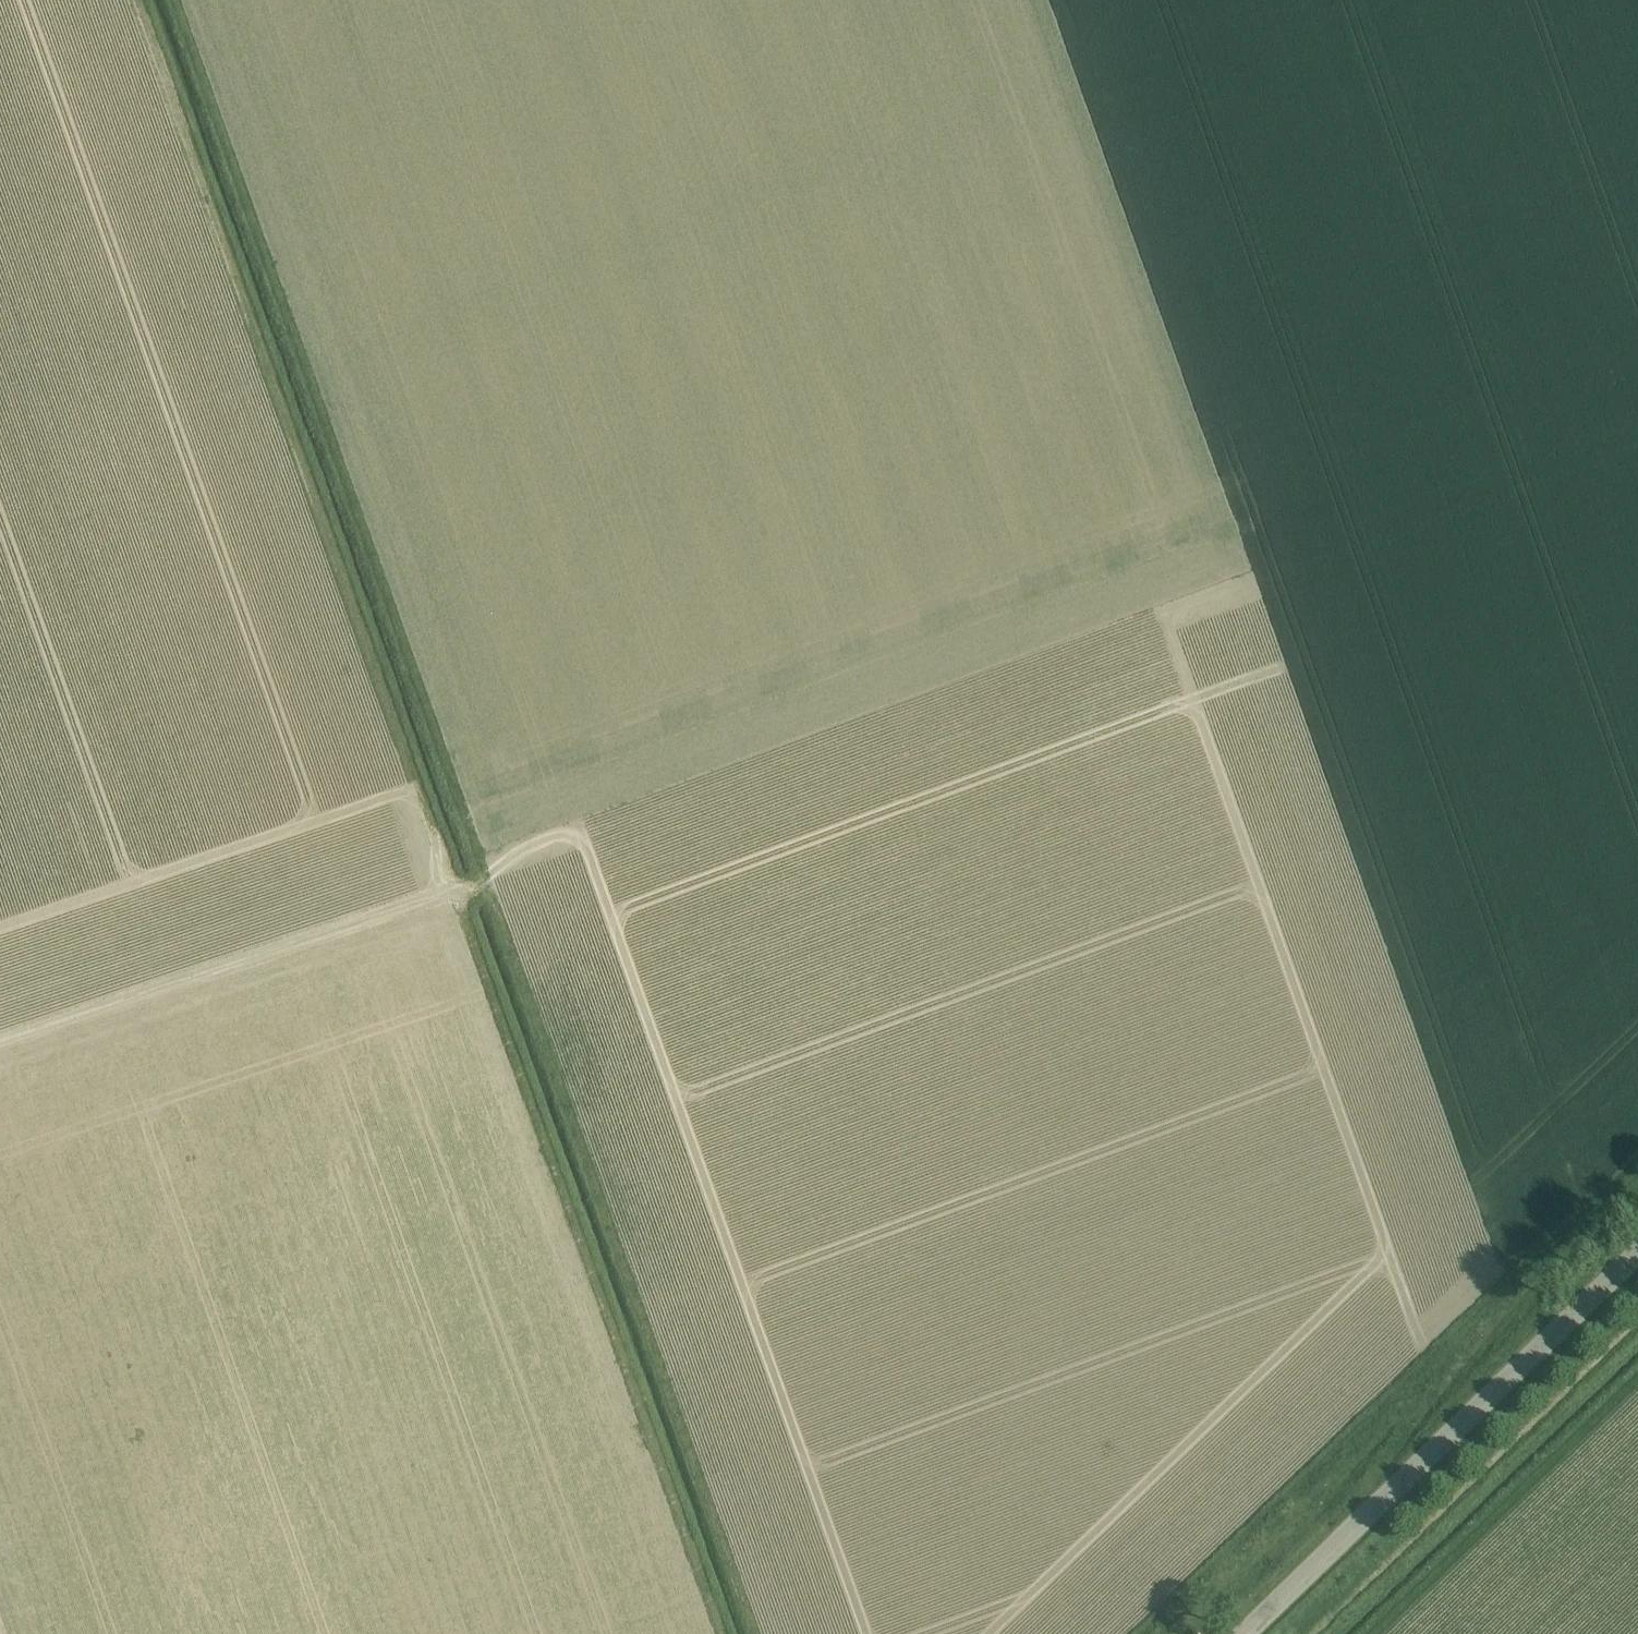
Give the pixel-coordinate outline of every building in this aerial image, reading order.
[(1279,1613),(1265,1619),(1271,1633),(1285,1628),(1279,1613)]
